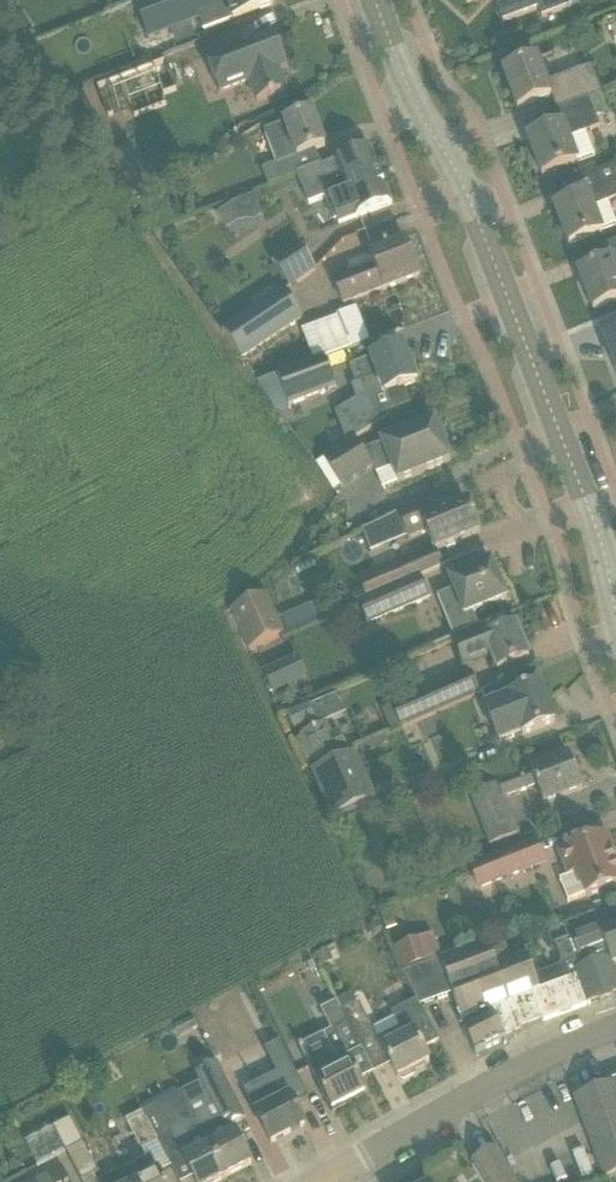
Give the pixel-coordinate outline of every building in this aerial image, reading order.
[(135,4),(141,20),(142,24),(149,43),(201,24),(204,32),(234,20),(272,6),(276,1),(276,0),(145,0),(143,1),(144,1),(135,4)] [(504,22),(539,9),(543,19),(574,8),(571,0),(496,0),(504,22)] [(275,36),(258,42),(256,37),(235,45),(237,51),(206,62),(218,94),(249,82),(257,103),(269,98),(269,100),(276,97),(275,96),(286,92),(278,71),(287,67),(275,36)] [(166,61),(96,88),(108,118),(131,110),(135,119),(168,106),(164,96),(178,91),(166,61)] [(557,95),(562,110),(588,99),(578,72),(547,84),(539,61),(504,74),(518,110),(557,95)] [(595,118),(588,99),(562,110),(568,125),(529,140),(543,176),(595,156),(586,132),(599,127),(595,118)] [(276,166),(262,172),(264,177),(267,187),(296,175),(321,165),(318,157),(315,151),(325,147),(313,114),(290,122),(263,132),(269,148),(290,140),(297,158),(276,166)] [(322,168),(321,165),(296,175),(308,204),(325,197),(334,222),(337,221),(339,224),(391,204),(371,150),(322,168)] [(569,246),(601,234),(600,232),(615,225),(615,222),(608,203),(615,200),(615,165),(591,175),(598,194),(585,198),(585,197),(555,209),(569,246)] [(231,240),(265,218),(248,192),(214,213),(231,240)] [(138,214),(150,232),(163,224),(151,206),(138,214)] [(375,268),(336,284),(345,306),(383,291),(420,276),(405,238),(369,252),(375,268)] [(580,274),(594,311),(615,303),(615,266),(615,264),(615,243),(596,251),(602,266),(580,274)] [(273,263),(290,288),(315,270),(299,245),(273,263)] [(284,290),(224,332),(243,360),(304,319),(284,290)] [(605,340),(615,369),(615,336),(605,340)] [(366,395),(335,414),(345,441),(346,441),(348,445),(392,417),(390,413),(392,412),(411,405),(405,389),(416,385),(414,380),(418,376),(415,367),(409,368),(402,348),(379,356),(350,367),(357,385),(361,383),(366,395)] [(278,376),(289,406),(336,390),(324,358),(278,376)] [(379,447),(394,486),(429,472),(451,463),(435,423),(413,432),(379,447)] [(318,467),(334,494),(373,468),(363,454),(356,441),(318,467)] [(422,505),(362,532),(371,553),(407,538),(409,540),(427,533),(435,553),(444,549),(448,552),(455,549),(456,545),(480,535),(467,503),(450,510),(444,496),(422,505)] [(414,562),(387,575),(390,582),(393,589),(407,583),(421,577),(414,562)] [(438,597),(454,639),(478,628),(473,615),(507,601),(492,563),(449,581),(453,591),(438,597)] [(368,600),(358,605),(368,627),(385,620),(431,600),(421,577),(407,583),(393,589),(368,600)] [(232,611),(249,650),(284,635),(268,596),(232,611)] [(478,628),(454,639),(466,670),(493,659),(498,670),(507,667),(529,658),(517,626),(509,630),(504,617),(478,628)] [(268,695),(307,681),(297,655),(259,670),(268,695)] [(392,708),(401,729),(480,695),(471,674),(392,708)] [(516,681),(482,694),(488,708),(486,708),(500,743),(520,735),(521,737),(532,732),(555,724),(540,686),(521,693),(516,681)] [(311,704),(287,714),(292,727),(316,718),(311,704)] [(332,735),(327,724),(299,738),(313,767),(348,750),(339,732),(332,735)] [(470,794),(490,846),(519,835),(505,799),(537,788),(543,803),(582,789),(570,757),(498,784),(470,794)] [(348,758),(314,773),(334,817),(368,802),(348,758)] [(610,835),(558,854),(567,879),(575,875),(584,900),(615,887),(615,852),(610,835)] [(536,844),(471,870),(479,889),(544,863),(536,844)] [(603,968),(615,963),(615,927),(603,932),(595,915),(563,927),(568,941),(556,946),(564,970),(537,980),(541,991),(603,968)] [(423,941),(396,951),(404,971),(430,961),(423,941)] [(488,943),(404,974),(416,1000),(417,1001),(420,1007),(452,995),(450,988),(513,963),(505,942),(490,948),(488,943)] [(317,956),(315,957),(321,969),(323,968),(334,962),(328,950),(317,956)] [(466,1034),(476,1056),(506,1041),(504,1037),(517,1030),(519,1027),(542,1018),(544,1022),(613,996),(603,968),(541,991),(537,980),(535,981),(527,957),(513,963),(450,988),(452,995),(461,1013),(458,1015),(466,1034)] [(351,994),(336,1002),(336,1003),(340,1011),(356,1003),(351,994)] [(356,1003),(340,1011),(374,1074),(375,1074),(372,1069),(388,1061),(398,1079),(399,1078),(400,1078),(401,1080),(405,1081),(415,1076),(416,1073),(414,1070),(415,1070),(429,1062),(424,1051),(438,1043),(420,1008),(416,1001),(392,1014),(394,1018),(400,1028),(379,1040),(358,1002),(357,1003),(357,1002),(356,1003)] [(334,1052),(308,1066),(321,1091),(332,1113),(333,1112),(333,1111),(366,1094),(367,1095),(368,1094),(361,1080),(373,1073),(374,1074),(340,1011),(336,1003),(321,1011),(325,1018),(331,1031),(324,1035),(334,1052)] [(193,1018),(183,1023),(189,1034),(199,1028),(193,1018)] [(246,1091),(244,1092),(247,1098),(256,1115),(256,1116),(259,1123),(271,1145),(305,1127),(295,1107),(308,1100),(279,1044),(265,1051),(277,1075),(259,1084),(246,1091)] [(205,1109),(193,1115),(226,1179),(252,1165),(241,1144),(235,1134),(231,1125),(244,1118),(236,1103),(228,1088),(225,1082),(224,1082),(208,1090),(206,1091),(214,1106),(220,1119),(212,1123),(205,1109)] [(615,1177),(615,1092),(613,1084),(576,1098),(607,1180),(615,1177)] [(151,1116),(161,1135),(161,1136),(156,1139),(157,1141),(158,1143),(168,1161),(180,1154),(184,1160),(190,1172),(193,1178),(195,1181),(220,1181),(226,1179),(193,1115),(189,1109),(188,1106),(173,1115),(169,1107),(151,1116)] [(125,1122),(140,1150),(157,1141),(156,1139),(142,1113),(125,1122)] [(55,1128),(67,1152),(82,1181),(83,1181),(96,1175),(98,1174),(82,1144),(70,1120),(55,1128)] [(496,1151),(474,1163),(485,1181),(513,1181),(496,1151)] [(130,1181),(164,1181),(151,1157),(125,1171),(130,1181)] [(50,1181),(66,1181),(69,1180),(62,1166),(46,1174),(50,1181)] [(125,1171),(102,1181),(130,1181),(125,1171)]
